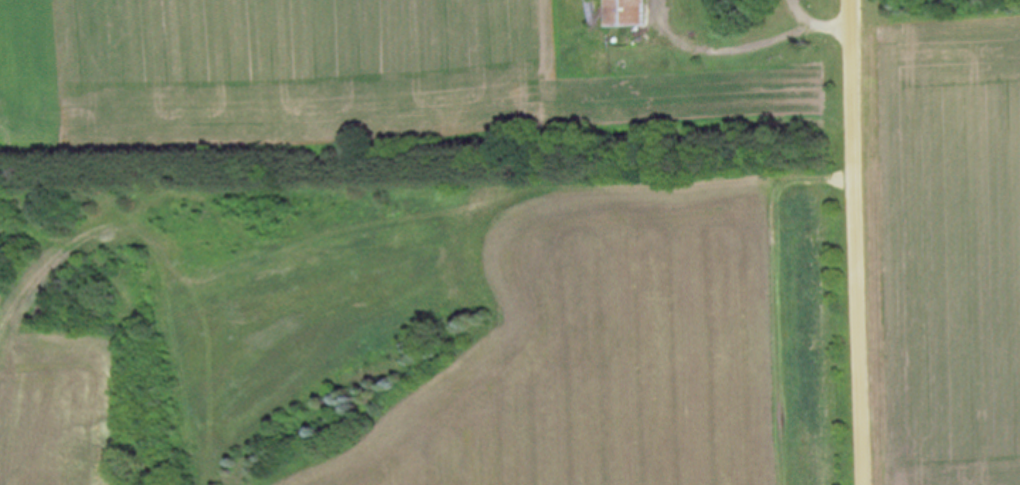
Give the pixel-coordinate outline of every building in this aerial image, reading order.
[(649,27),(648,0),(608,0),(609,28),(649,27)]
